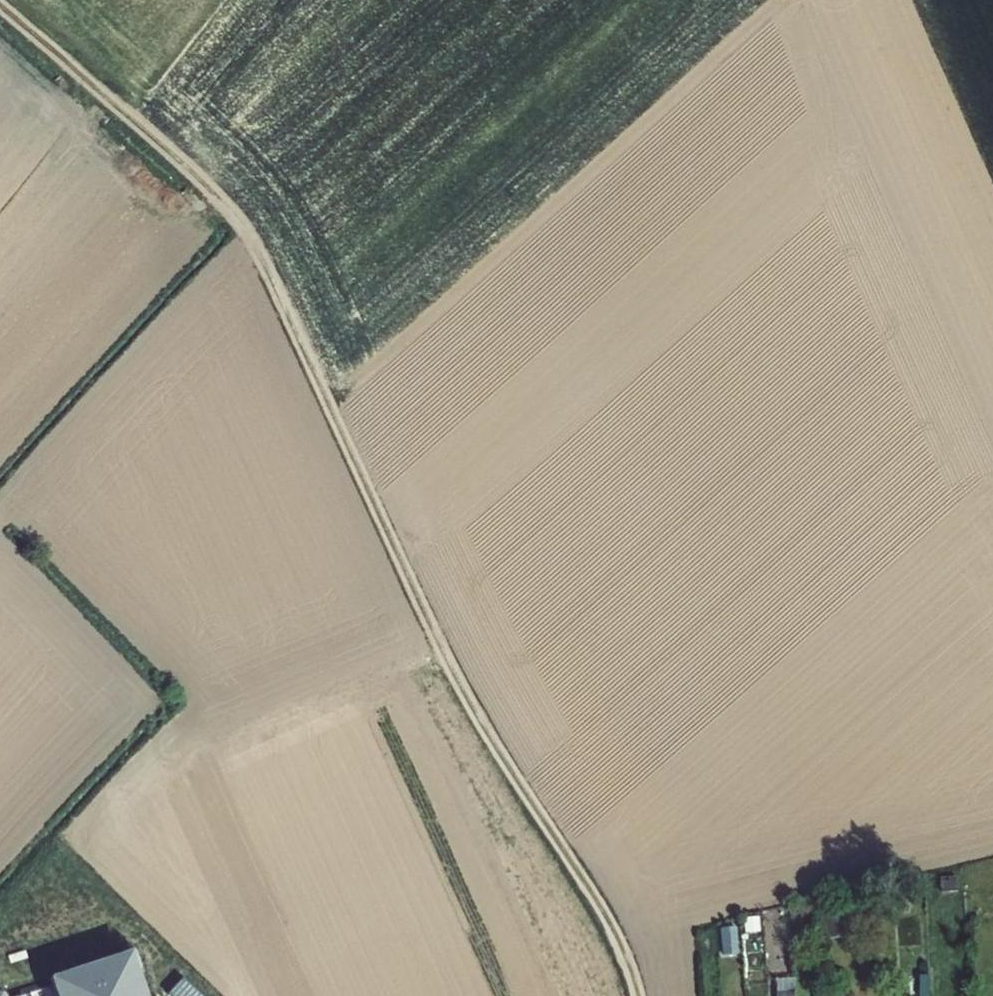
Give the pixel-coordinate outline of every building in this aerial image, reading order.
[(53,982),(58,995),(148,995),(134,955),(53,982)]
